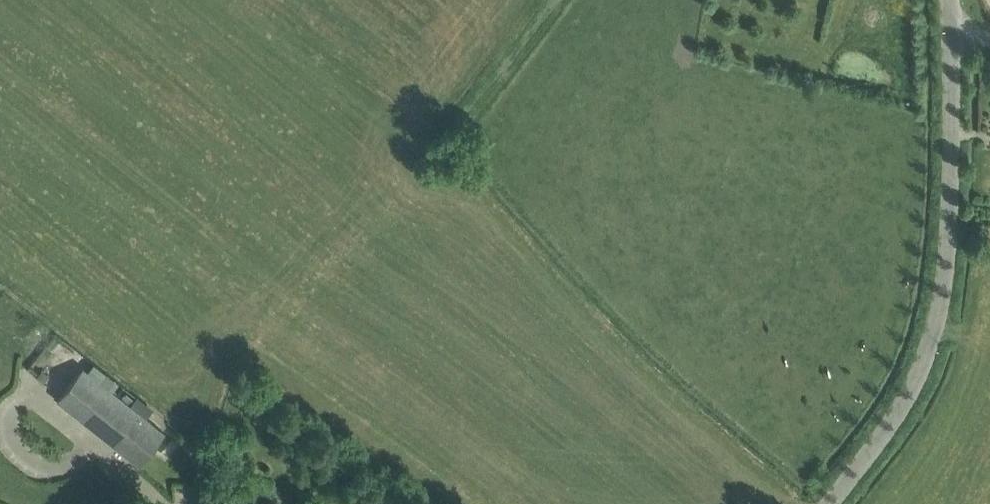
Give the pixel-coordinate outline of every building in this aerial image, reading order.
[(83,368),(58,400),(138,464),(163,432),(83,368)]
